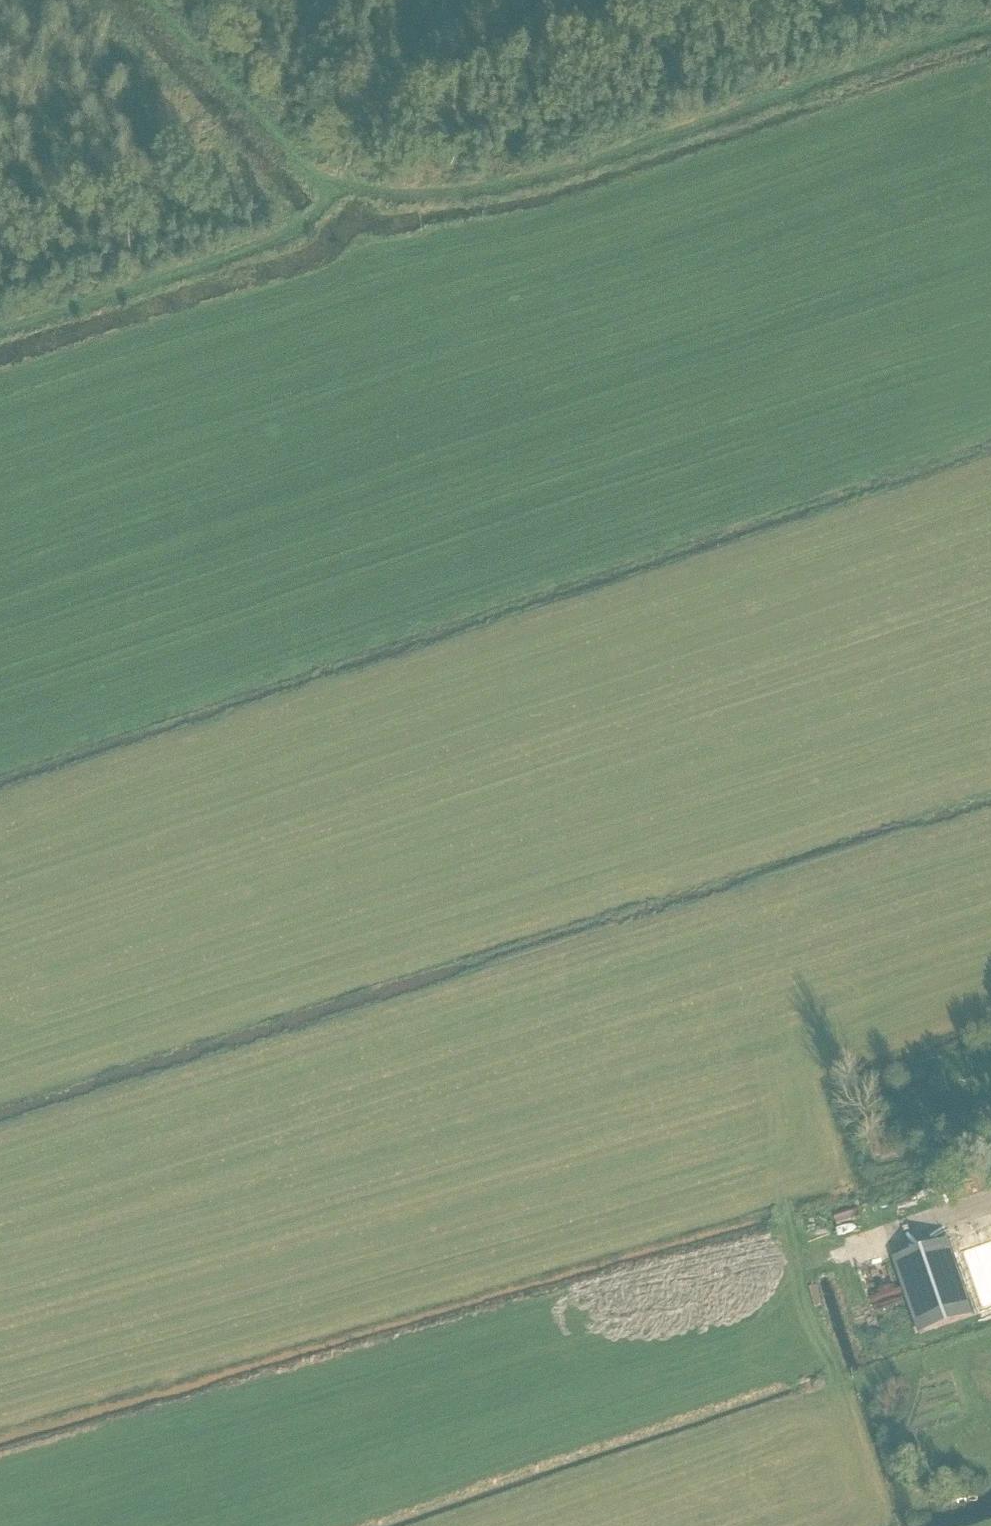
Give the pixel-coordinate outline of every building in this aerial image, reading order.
[(978,1117),(983,1130),(990,1128),(990,1120),(989,1113),(978,1117)] [(990,1308),(990,1220),(889,1248),(911,1330),(990,1308)]
